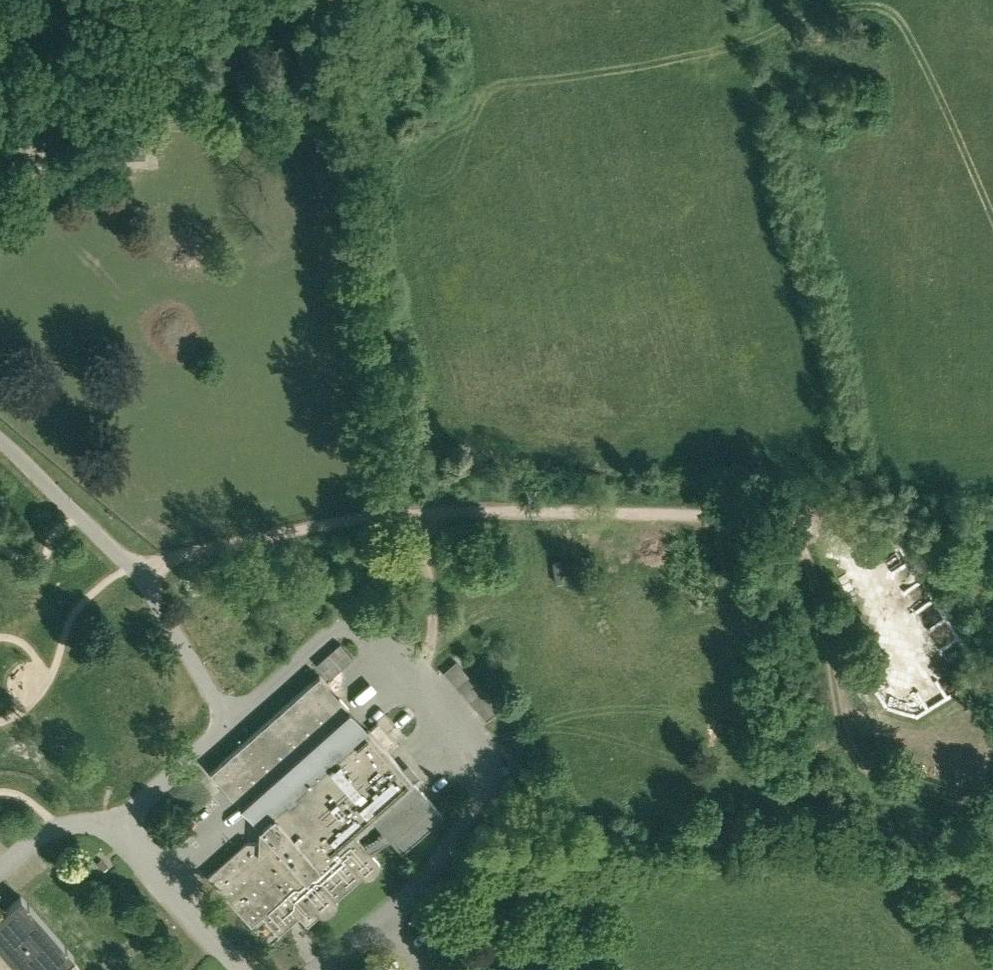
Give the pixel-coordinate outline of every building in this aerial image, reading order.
[(145,158),(144,134),(107,135),(108,159),(145,158)] [(345,643),(323,663),(340,681),(362,661),(345,643)] [(210,770),(224,787),(258,826),(258,842),(246,841),(207,875),(251,924),(261,914),(278,933),(298,915),(306,923),(318,913),(320,914),(322,915),(325,915),(329,914),(333,911),(336,906),(336,904),(336,902),(336,900),(335,898),(360,875),(362,877),(364,877),(367,877),(370,877),(372,876),(376,873),(377,870),(379,867),(379,865),(378,862),(355,835),(372,819),(402,852),(444,815),(319,675),(210,770)] [(21,895),(0,913),(0,969),(82,969),(21,895)]
